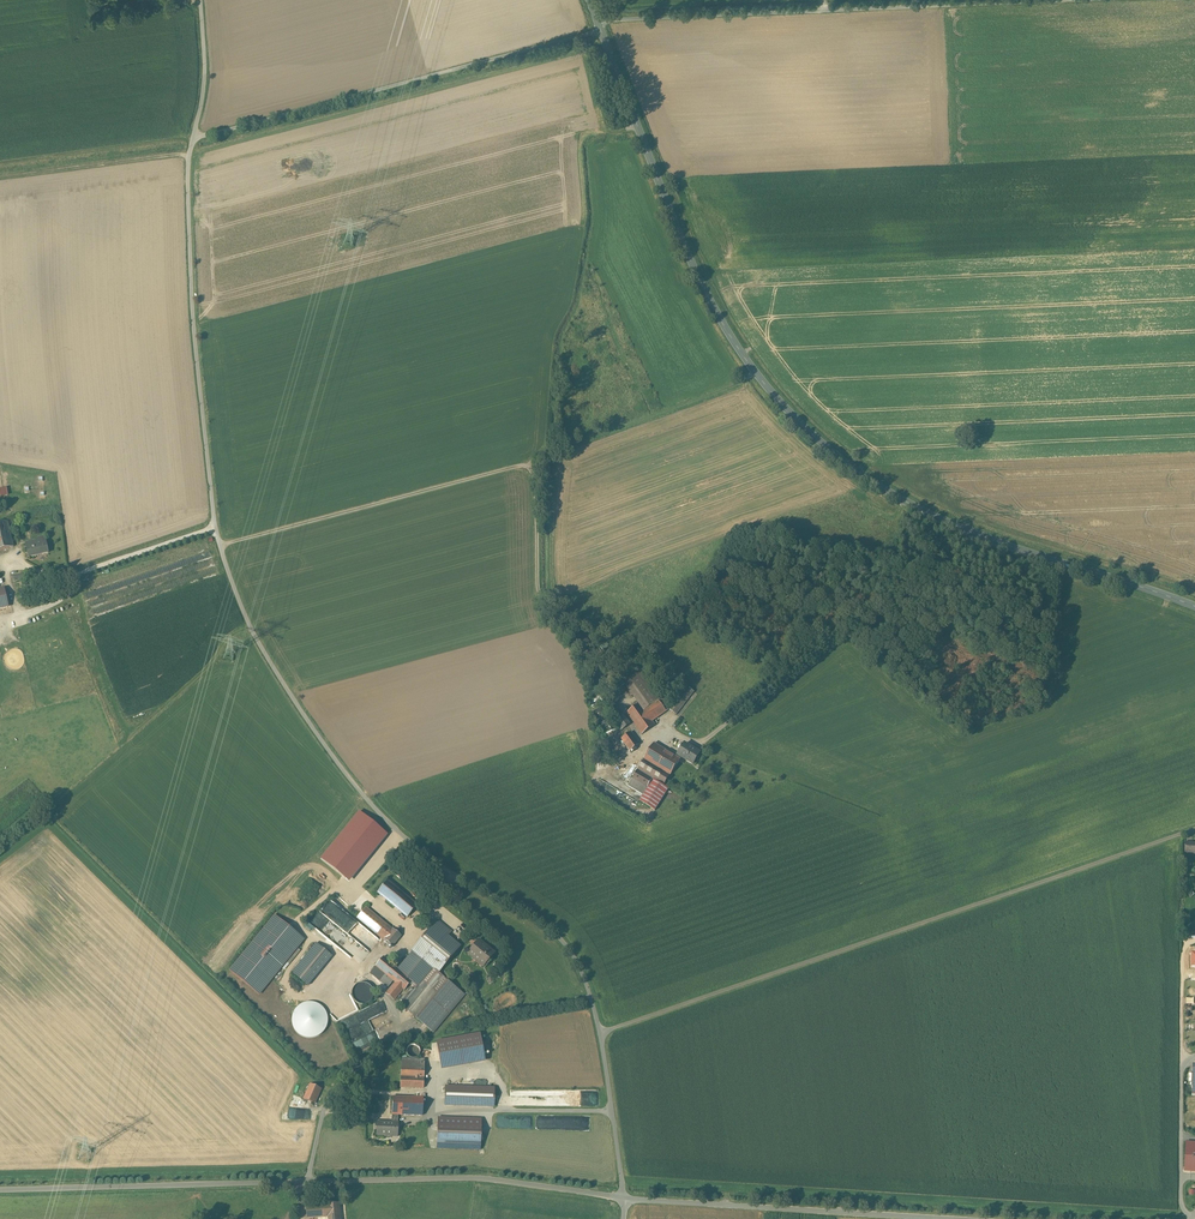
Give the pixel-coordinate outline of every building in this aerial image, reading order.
[(8,520),(0,522),(0,552),(14,549),(8,520)] [(49,555),(46,541),(24,545),(27,560),(49,555)] [(23,573),(14,575),(15,581),(25,579),(23,573)] [(40,581),(31,582),(31,590),(41,589),(40,581)] [(660,700),(639,670),(623,681),(639,704),(644,711),(658,701),(666,712),(669,709),(661,699),(660,700)] [(687,687),(669,710),(675,714),(693,692),(687,687)] [(639,704),(627,713),(642,734),(655,725),(652,722),(666,712),(658,701),(644,711),(639,704)] [(620,717),(615,720),(621,730),(627,726),(620,717)] [(631,732),(621,739),(630,751),(639,744),(631,732)] [(676,757),(654,743),(644,759),(659,768),(670,775),(680,759),(676,757)] [(694,751),(684,744),(677,755),(681,757),(682,758),(683,756),(686,758),(685,760),(692,764),(696,758),(699,753),(694,750),(694,751)] [(644,759),(628,786),(642,795),(652,779),(659,768),(644,759)] [(670,775),(659,768),(652,779),(663,786),(670,775)] [(416,905),(387,881),(377,893),(407,917),(416,905)] [(354,938),(362,929),(330,906),(324,914),(321,912),(312,925),(330,938),(339,927),(354,938)] [(401,936),(365,907),(357,917),(392,946),(401,936)] [(303,939),(273,915),(230,968),(260,992),(303,939)] [(422,981),(430,988),(440,976),(463,949),(449,937),(452,933),(440,922),(424,940),(448,960),(436,973),(433,970),(431,973),(425,968),(427,966),(422,961),(412,972),(422,981)] [(424,940),(423,939),(411,952),(422,961),(427,966),(425,968),(431,973),(433,970),(436,973),(448,960),(424,940)] [(486,949),(478,941),(467,954),(483,967),(493,954),(487,949),(486,949)] [(331,957),(315,944),(292,973),(308,986),(331,957)] [(400,971),(384,957),(371,972),(389,987),(385,994),(393,1000),(403,989),(404,990),(409,983),(412,980),(408,977),(412,972),(422,961),(411,952),(408,956),(411,958),(400,971)] [(351,967),(332,990),(341,997),(360,974),(351,967)] [(422,981),(412,972),(408,977),(412,980),(409,983),(415,988),(422,981)] [(437,993),(416,1019),(430,1031),(461,993),(440,976),(430,988),(437,993)] [(415,988),(401,1006),(416,1019),(437,993),(430,988),(422,981),(415,988)] [(355,996),(371,999),(374,986),(358,982),(355,996)] [(328,1024),(328,1018),(326,1012),(323,1007),(317,1004),(312,1002),(305,1003),(300,1005),(295,1010),(293,1015),(292,1021),(293,1027),(296,1032),(301,1036),(306,1038),(312,1039),(317,1037),(322,1034),(326,1030),(328,1024)] [(357,1052),(389,1036),(384,1026),(352,1041),(357,1052)] [(478,1034),(437,1041),(442,1064),(483,1057),(478,1034)] [(424,1059),(401,1058),(401,1066),(424,1067),(424,1059)] [(424,1067),(401,1066),(400,1087),(423,1088),(424,1067)] [(321,1089),(309,1084),(303,1099),(314,1104),(321,1089)] [(492,1087),(446,1085),(446,1102),(492,1104),(492,1087)] [(422,1098),(392,1096),(392,1115),(398,1115),(422,1116),(422,1098)] [(494,1139),(502,1139),(503,1116),(494,1116),(494,1139)] [(480,1120),(438,1118),(437,1148),(479,1149),(480,1120)] [(391,1122),(376,1122),(376,1135),(385,1135),(385,1136),(391,1136),(391,1135),(397,1135),(397,1137),(398,1123),(397,1122),(391,1122)] [(1194,1173),(1194,1143),(1186,1142),(1184,1173),(1194,1173)] [(326,1204),(326,1205),(305,1206),(306,1218),(327,1216),(328,1218),(340,1218),(338,1203),(326,1204)]
